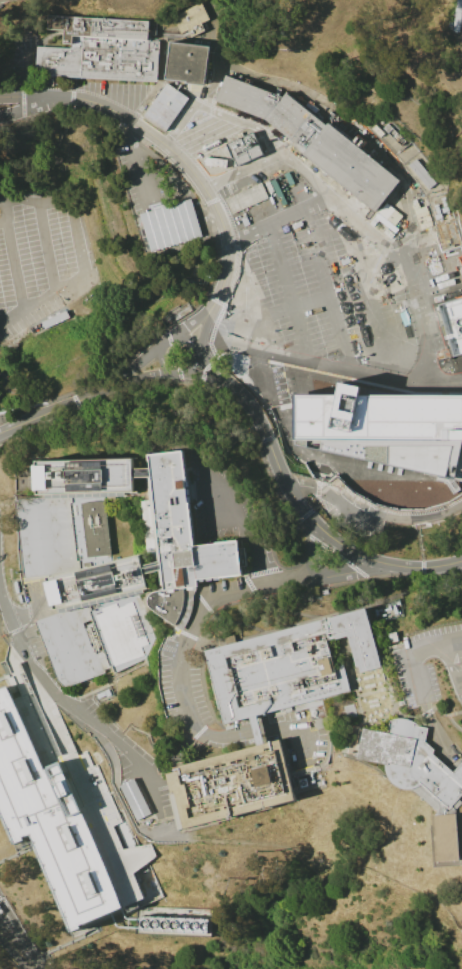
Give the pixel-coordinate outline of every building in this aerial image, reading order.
[(453,31),(457,0),(461,0),(461,23),(461,32),(453,31)] [(202,2),(209,20),(200,24),(202,30),(189,35),(187,29),(178,32),(171,15),(202,2)] [(48,15),(47,29),(63,29),(62,43),(69,43),(69,48),(34,46),(33,76),(65,78),(157,83),(159,40),(150,40),(150,35),(154,35),(155,21),(48,15)] [(168,41),(209,46),(204,86),(186,83),(186,82),(164,79),(168,41)] [(214,102),(221,76),(279,94),(282,91),(398,179),(374,214),(295,152),(261,120),(214,102)] [(188,98),(165,131),(143,116),(166,83),(188,98)] [(386,118),(442,177),(426,193),(403,165),(403,164),(372,131),(386,118)] [(233,165),(261,158),(255,134),(227,142),(233,165)] [(226,198),(261,183),(269,199),(233,215),(226,198)] [(191,198),(203,236),(152,253),(140,215),(191,198)] [(81,291),(78,285),(95,275),(98,281),(81,291)] [(72,286),(80,299),(48,318),(40,306),(72,286)] [(452,356),(461,353),(461,296),(437,304),(452,356)] [(304,316),(315,354),(359,341),(348,303),(304,316)] [(293,444),(453,479),(461,439),(461,394),(358,395),(361,388),(340,383),(337,395),(293,393),(293,444)] [(148,456),(149,468),(151,477),(160,560),(161,570),(163,589),(158,590),(154,591),(151,592),(148,594),(147,598),(146,601),(147,605),(149,608),(153,611),(181,630),(186,623),(190,612),(192,603),(193,594),(192,587),(196,587),(196,580),(240,575),(237,540),(193,545),(182,451),(148,456)] [(37,460),(132,457),(133,468),(133,478),(133,492),(104,493),(39,495),(38,495),(38,492),(35,492),(35,464),(37,464),(37,460)] [(133,468),(149,468),(151,477),(133,478),(133,468)] [(104,493),(112,562),(48,578),(47,576),(24,578),(16,499),(39,497),(39,495),(104,493)] [(147,588),(136,590),(55,610),(51,611),(44,579),(48,578),(112,562),(139,556),(141,565),(144,574),(147,588)] [(141,565),(160,560),(161,570),(144,574),(141,565)] [(55,610),(56,613),(34,621),(56,680),(62,687),(101,673),(101,670),(110,667),(113,674),(144,658),(154,638),(136,590),(55,610)] [(364,607),(380,667),(359,672),(357,666),(355,667),(346,636),(326,641),(332,663),(341,661),(349,691),(255,716),(248,718),(222,725),(202,650),(364,607)] [(387,633),(395,632),(397,641),(389,643),(387,633)] [(18,840),(34,833),(76,928),(138,901),(141,908),(165,897),(142,846),(129,851),(107,802),(82,813),(60,764),(45,770),(8,687),(0,691),(0,799),(18,840)] [(248,718),(255,716),(263,743),(256,745),(248,718)] [(432,862),(458,860),(454,810),(451,806),(461,793),(461,761),(461,760),(451,771),(432,754),(433,749),(424,741),(427,728),(417,726),(414,723),(410,721),(405,719),(399,718),(393,719),(388,720),(386,733),(362,728),(355,758),(384,764),(384,770),(386,775),(388,779),(393,784),(399,787),(405,789),(411,789),(437,811),(437,815),(430,815),(432,862)] [(172,767),(174,772),(168,774),(173,794),(169,795),(175,818),(178,830),(199,825),(294,800),(278,739),(263,743),(256,745),(172,767)] [(119,789),(138,779),(153,810),(134,820),(119,789)] [(202,910),(169,907),(168,918),(152,916),(153,912),(130,910),(130,904),(123,903),(122,912),(114,911),(113,928),(170,933),(170,931),(200,934),(202,910)]
